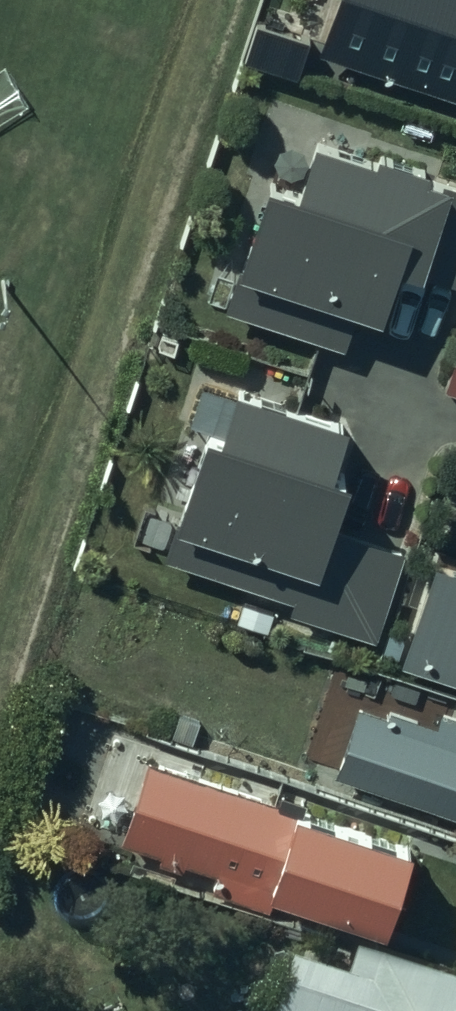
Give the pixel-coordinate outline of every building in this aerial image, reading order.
[(302,58),(455,108),(455,0),(321,0),(302,58)] [(298,28),(244,13),(229,67),(283,83),(298,28)] [(302,137),(283,192),(255,182),(223,270),(239,275),(229,303),(351,348),(363,315),(366,317),(385,265),(407,273),(408,270),(455,286),(455,190),(439,184),(415,175),(418,168),(371,151),(367,161),(302,137)] [(446,393),(455,396),(455,363),(446,393)] [(400,551),(321,526),(336,478),(324,474),(340,423),(225,385),(209,435),(196,430),(166,523),(170,524),(159,557),(291,599),(288,611),(372,638),(400,551)] [(417,568),(391,636),(382,633),(373,657),(388,662),(387,666),(455,693),(455,583),(417,568)] [(428,715),(423,728),(374,712),(372,720),(344,711),(321,780),(455,826),(455,724),(428,715)] [(295,802),(163,753),(133,833),(174,849),(170,862),(262,896),(265,887),(376,929),(405,849),(294,808),(295,802)] [(340,963),(331,991),(277,973),(264,1010),(455,1010),(455,1002),(340,963)]
